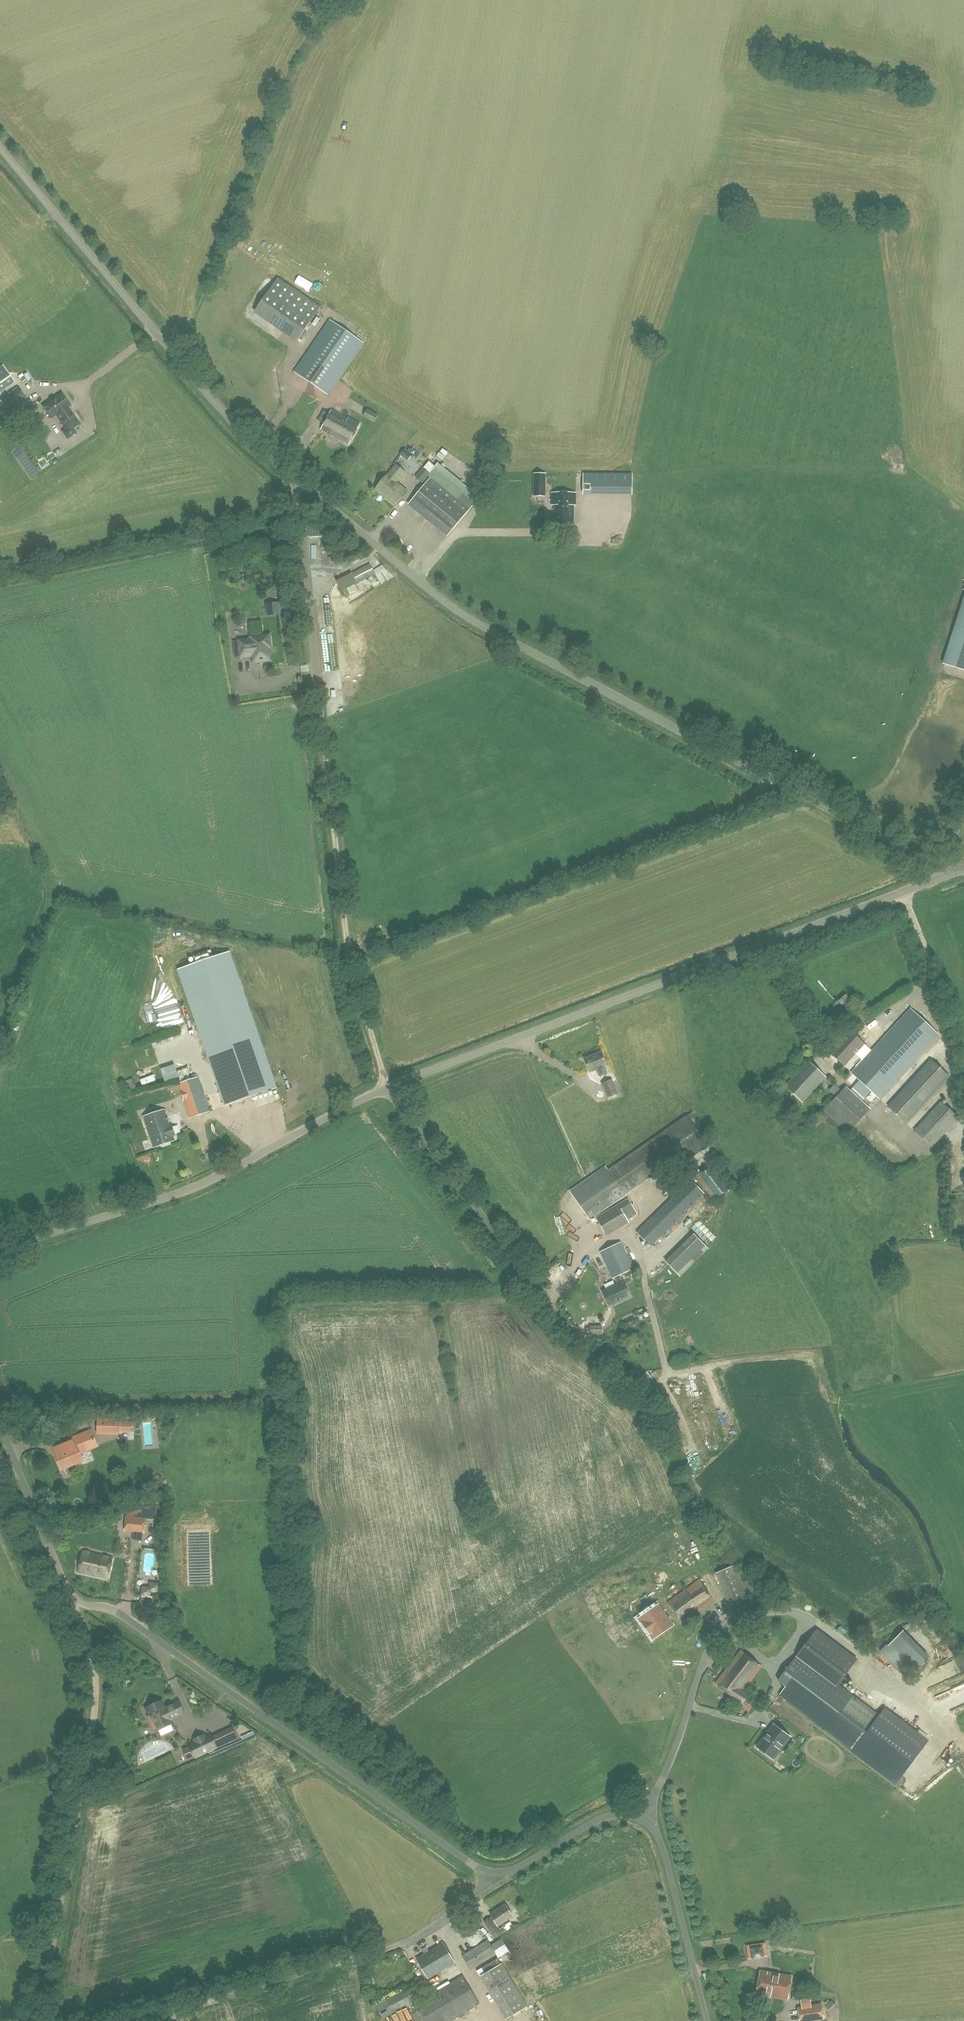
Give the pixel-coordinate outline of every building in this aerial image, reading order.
[(297,340),(320,307),(278,278),(255,311),(297,340)] [(293,372),(328,395),(363,343),(329,319),(293,372)] [(0,366),(0,392),(14,382),(8,373),(2,365),(0,366)] [(10,411),(26,400),(17,388),(1,399),(10,411)] [(79,424),(68,407),(70,405),(62,393),(43,406),(51,418),(56,415),(66,430),(63,432),(67,438),(76,432),(73,428),(79,424)] [(373,422),(378,414),(368,408),(363,416),(373,422)] [(347,419),(331,410),(320,429),(348,445),(360,424),(348,417),(347,419)] [(401,461),(414,468),(419,459),(406,452),(401,461)] [(423,483),(431,472),(435,467),(429,461),(424,467),(423,467),(415,477),(423,483)] [(395,483),(404,472),(396,465),(387,476),(387,475),(375,489),(381,494),(382,493),(396,504),(406,492),(395,483)] [(445,465),(412,504),(449,536),(473,509),(463,501),(473,489),(445,465)] [(545,487),(546,474),(533,473),(533,487),(545,487)] [(592,474),(592,493),(631,494),(632,475),(592,474)] [(575,505),(576,493),(552,492),(551,504),(553,504),(553,524),(573,525),(573,505),(575,505)] [(357,583),(375,574),(369,563),(351,572),(357,583)] [(347,596),(357,591),(354,584),(343,589),(347,596)] [(267,603),(268,614),(280,613),(279,602),(267,603)] [(945,664),(963,670),(963,604),(954,635),(948,652),(945,664)] [(329,665),(337,665),(334,618),(326,619),(329,665)] [(270,657),(267,635),(239,638),(241,656),(249,655),(249,651),(252,651),(254,662),(259,661),(259,658),(270,657)] [(230,951),(213,957),(211,950),(193,956),(196,963),(178,969),(225,1105),(277,1087),(230,951)] [(879,1098),(938,1034),(911,1008),(851,1072),(879,1098)] [(844,1066),(864,1043),(850,1030),(829,1052),(844,1066)] [(607,1073),(605,1066),(607,1065),(601,1052),(584,1058),(590,1072),(597,1069),(599,1076),(607,1073)] [(803,1103),(826,1078),(807,1060),(784,1085),(803,1103)] [(905,1122),(948,1076),(931,1060),(888,1106),(905,1122)] [(190,1117),(209,1111),(198,1077),(179,1083),(190,1117)] [(607,1098),(618,1093),(612,1079),(601,1083),(607,1098)] [(847,1133),(865,1114),(841,1092),(824,1111),(847,1133)] [(932,1147),(958,1118),(941,1102),(914,1130),(932,1147)] [(170,1126),(164,1109),(143,1116),(153,1147),(175,1140),(173,1135),(175,1135),(172,1125),(170,1126)] [(682,1164),(709,1145),(687,1114),(608,1170),(606,1166),(570,1191),(590,1219),(677,1157),(682,1164)] [(725,1177),(713,1162),(695,1176),(713,1201),(732,1187),(725,1177)] [(650,1246),(704,1193),(691,1179),(637,1232),(650,1246)] [(605,1232),(637,1213),(628,1198),(596,1218),(605,1232)] [(680,1276),(708,1247),(695,1235),(667,1263),(680,1276)] [(623,1282),(619,1275),(633,1268),(620,1242),(600,1252),(613,1278),(615,1277),(618,1284),(602,1291),(609,1306),(630,1296),(623,1281),(623,1282)] [(97,1434),(119,1435),(119,1432),(132,1432),(132,1421),(120,1421),(120,1418),(97,1417),(97,1434)] [(77,1453),(87,1449),(81,1434),(66,1441),(69,1448),(61,1452),(60,1450),(55,1452),(60,1464),(62,1463),(64,1467),(80,1460),(77,1453)] [(144,1533),(146,1518),(126,1516),(124,1531),(144,1533)] [(107,1578),(112,1558),(83,1551),(79,1572),(107,1578)] [(730,1605),(749,1597),(735,1564),(716,1573),(730,1605)] [(681,1622),(713,1600),(699,1580),(667,1602),(681,1622)] [(145,1588),(143,1590),(141,1602),(153,1603),(154,1591),(157,1591),(158,1584),(153,1584),(150,1586),(150,1588),(145,1588)] [(670,1627),(656,1606),(639,1617),(654,1638),(670,1627)] [(879,1716),(837,1685),(856,1659),(817,1629),(785,1671),(792,1677),(780,1694),(854,1750),(852,1753),(895,1785),(929,1740),(886,1708),(879,1716)] [(888,1646),(906,1665),(913,1672),(928,1655),(922,1649),(903,1630),(888,1646)] [(754,1704),(746,1698),(748,1695),(743,1691),(761,1666),(740,1651),(715,1684),(742,1703),(740,1706),(749,1712),(754,1704)] [(165,1709),(162,1701),(147,1708),(150,1715),(148,1716),(151,1723),(154,1722),(157,1730),(172,1723),(170,1720),(181,1714),(176,1703),(168,1706),(169,1707),(165,1709)] [(757,1747),(768,1755),(774,1746),(780,1751),(790,1737),(774,1724),(757,1747)] [(190,1745),(196,1757),(226,1742),(222,1732),(212,1737),(211,1735),(208,1737),(205,1738),(204,1735),(195,1740),(196,1742),(190,1745)] [(951,1761),(956,1749),(950,1747),(945,1759),(951,1761)] [(499,1930),(496,1926),(513,1915),(505,1904),(490,1913),(492,1916),(484,1921),(493,1934),(495,1938),(501,1934),(499,1930)] [(502,1933),(513,1926),(510,1922),(499,1929),(502,1933)] [(470,1968),(496,1952),(488,1940),(463,1956),(470,1968)] [(766,1942),(760,1943),(751,1944),(747,1945),(749,1959),(754,1958),(762,1957),(767,1956),(766,1942)] [(428,1978),(455,1962),(443,1943),(417,1958),(428,1978)] [(506,2019),(527,2007),(501,1962),(481,1975),(506,2019)] [(787,1998),(791,1976),(760,1971),(757,1992),(787,1998)] [(479,2003),(463,1976),(417,2003),(420,2008),(412,2014),(416,2020),(448,2020),(479,2003)] [(383,2019),(390,2015),(406,2007),(413,2004),(408,1995),(419,1988),(416,1982),(404,1989),(403,1988),(375,2003),(383,2019)] [(825,2019),(822,2003),(797,2007),(799,2020),(814,2020),(825,2019)]
